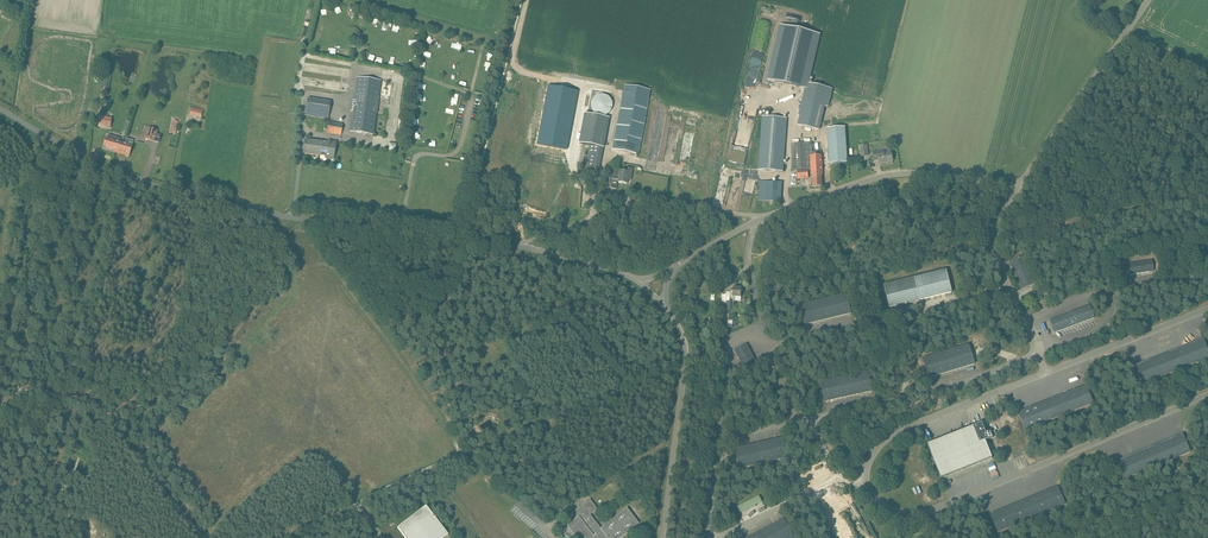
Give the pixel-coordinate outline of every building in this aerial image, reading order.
[(807,89),(820,34),(781,25),(768,80),(807,89)] [(374,135),(381,81),(357,78),(350,131),(374,135)] [(798,125),(819,130),(824,106),(828,107),(832,89),(809,83),(798,125)] [(624,85),(612,149),(638,154),(650,90),(624,85)] [(578,92),(548,86),(537,144),(567,150),(578,92)] [(596,96),(594,97),(593,99),(592,99),(591,100),(591,102),(590,104),(590,106),(591,108),(591,110),(593,112),(594,114),(596,115),(597,116),(599,116),(601,116),(603,116),(605,116),(607,115),(609,114),(610,112),(611,110),(612,108),(612,107),(612,106),(612,104),(612,102),(611,100),(610,99),(609,97),(607,96),(605,95),(603,95),(601,94),(599,95),(597,95),(596,96)] [(328,119),(331,102),(308,99),(305,115),(328,119)] [(203,110),(192,108),(190,115),(201,118),(203,110)] [(599,169),(603,148),(604,148),(609,118),(584,113),(579,143),(590,145),(586,167),(599,169)] [(112,118),(100,116),(98,127),(110,129),(112,118)] [(783,171),(787,118),(762,117),(758,169),(783,171)] [(341,135),(343,124),(329,122),(327,133),(341,135)] [(848,163),(845,127),(827,128),(830,164),(848,163)] [(157,131),(148,128),(145,139),(154,142),(157,131)] [(121,139),(108,135),(107,139),(106,138),(104,146),(117,150),(120,151),(122,145),(124,145),(124,144),(119,142),(121,139)] [(120,151),(117,150),(116,152),(129,156),(134,140),(127,138),(125,144),(124,144),(124,145),(122,145),(120,151)] [(305,139),(304,148),(303,153),(325,157),(325,158),(333,160),(336,142),(328,140),(327,142),(305,139)] [(823,175),(821,151),(812,151),(812,143),(792,144),(794,171),(796,171),(796,179),(808,178),(808,172),(811,172),(811,174),(812,174),(813,187),(822,186),(822,175),(823,175)] [(869,156),(867,144),(860,145),(861,157),(869,156)] [(893,161),(891,152),(884,153),(884,150),(873,152),(874,161),(879,160),(880,163),(893,161)] [(630,180),(631,177),(632,169),(625,168),(624,172),(614,170),(613,175),(608,174),(607,183),(612,184),(612,181),(618,182),(627,184),(627,180),(630,180)] [(1152,260),(1124,265),(1126,276),(1154,271),(1152,260)] [(947,269),(884,285),(890,308),(952,292),(947,269)] [(730,292),(730,299),(731,299),(735,299),(735,297),(741,297),(742,288),(734,288),(734,290),(730,290),(730,292)] [(800,305),(804,325),(852,314),(847,293),(800,305)] [(1055,333),(1095,318),(1090,306),(1050,320),(1055,333)] [(1136,365),(1144,384),(1207,359),(1207,350),(1204,339),(1136,365)] [(735,350),(744,369),(757,362),(747,344),(735,350)] [(923,358),(929,378),(975,364),(969,344),(923,358)] [(820,382),(825,402),(873,392),(868,371),(820,382)] [(1087,385),(1019,412),(1026,430),(1094,404),(1087,385)] [(982,423),(928,445),(941,479),(993,458),(986,441),(989,439),(993,438),(991,432),(986,433),(982,423)] [(1183,434),(1116,462),(1124,481),(1191,453),(1183,434)] [(735,449),(740,469),(787,458),(782,438),(735,449)] [(616,498),(622,494),(613,483),(601,491),(608,500),(614,496),(616,498)] [(1058,486),(991,514),(998,533),(1066,505),(1058,486)] [(760,496),(738,507),(741,512),(762,501),(760,496)] [(585,504),(583,505),(567,517),(571,523),(567,526),(576,537),(620,537),(639,524),(627,508),(600,528),(590,515),(597,509),(590,500),(585,504)] [(406,537),(443,537),(448,534),(427,506),(398,528),(406,537)] [(747,537),(793,537),(794,537),(785,519),(747,537)]
